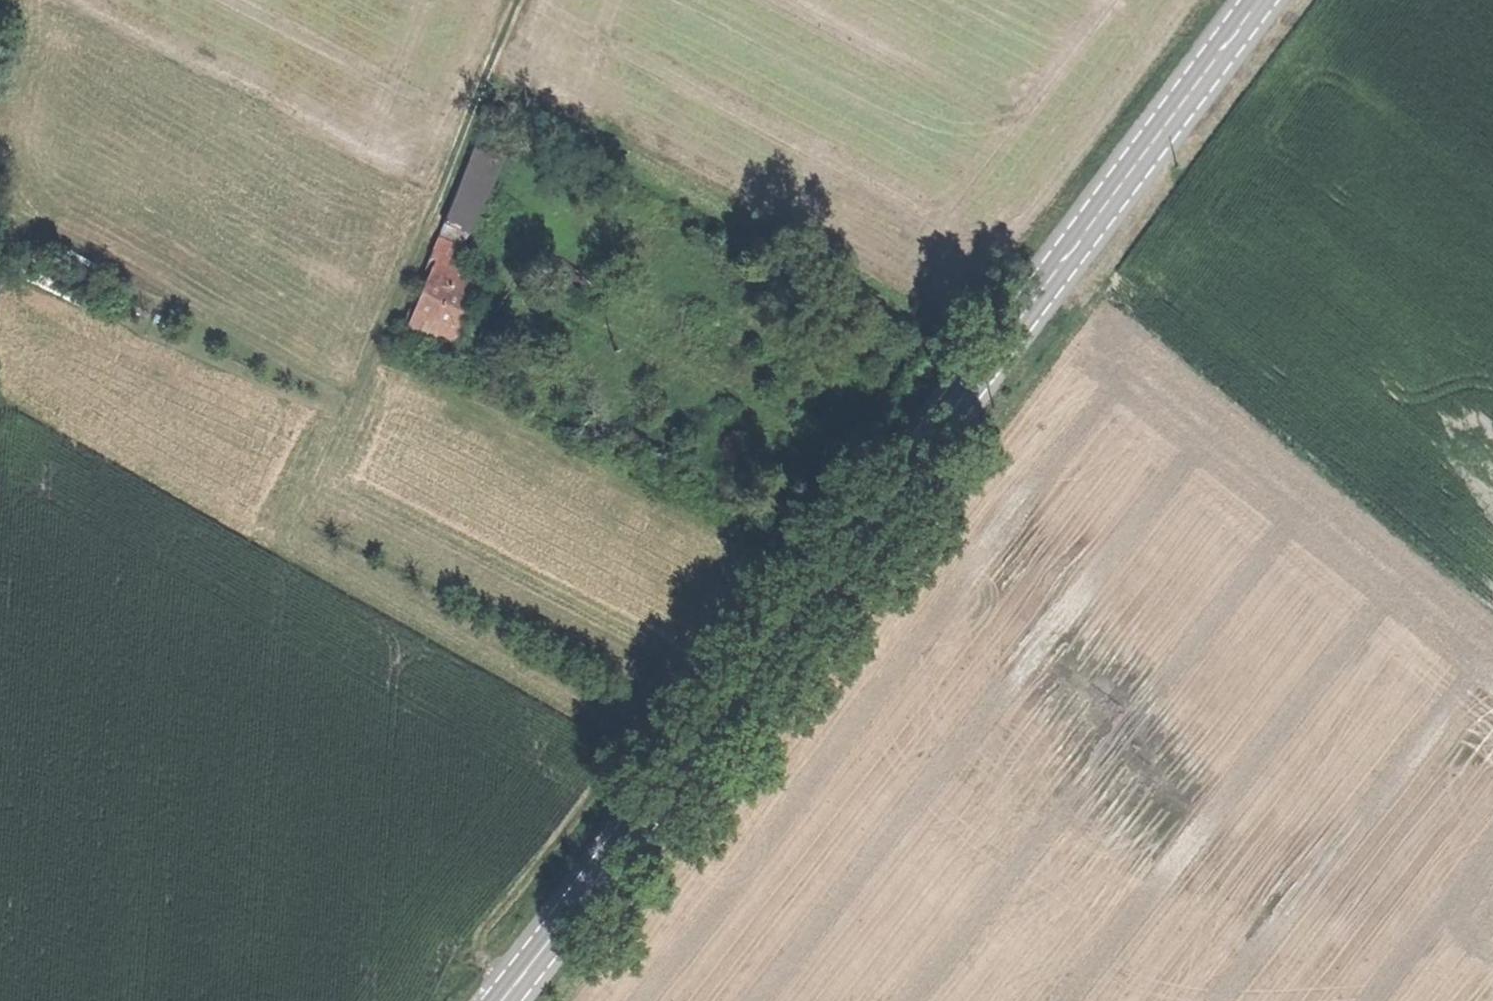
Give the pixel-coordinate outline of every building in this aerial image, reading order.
[(472,151),(451,203),(476,213),(497,161),(472,151)] [(451,203),(436,240),(461,250),(476,213),(451,203)] [(427,261),(435,264),(452,271),(461,250),(436,240),(427,261)] [(435,264),(407,332),(455,352),(466,325),(473,327),(477,317),(471,314),(476,301),(483,284),(452,271),(435,264)]
